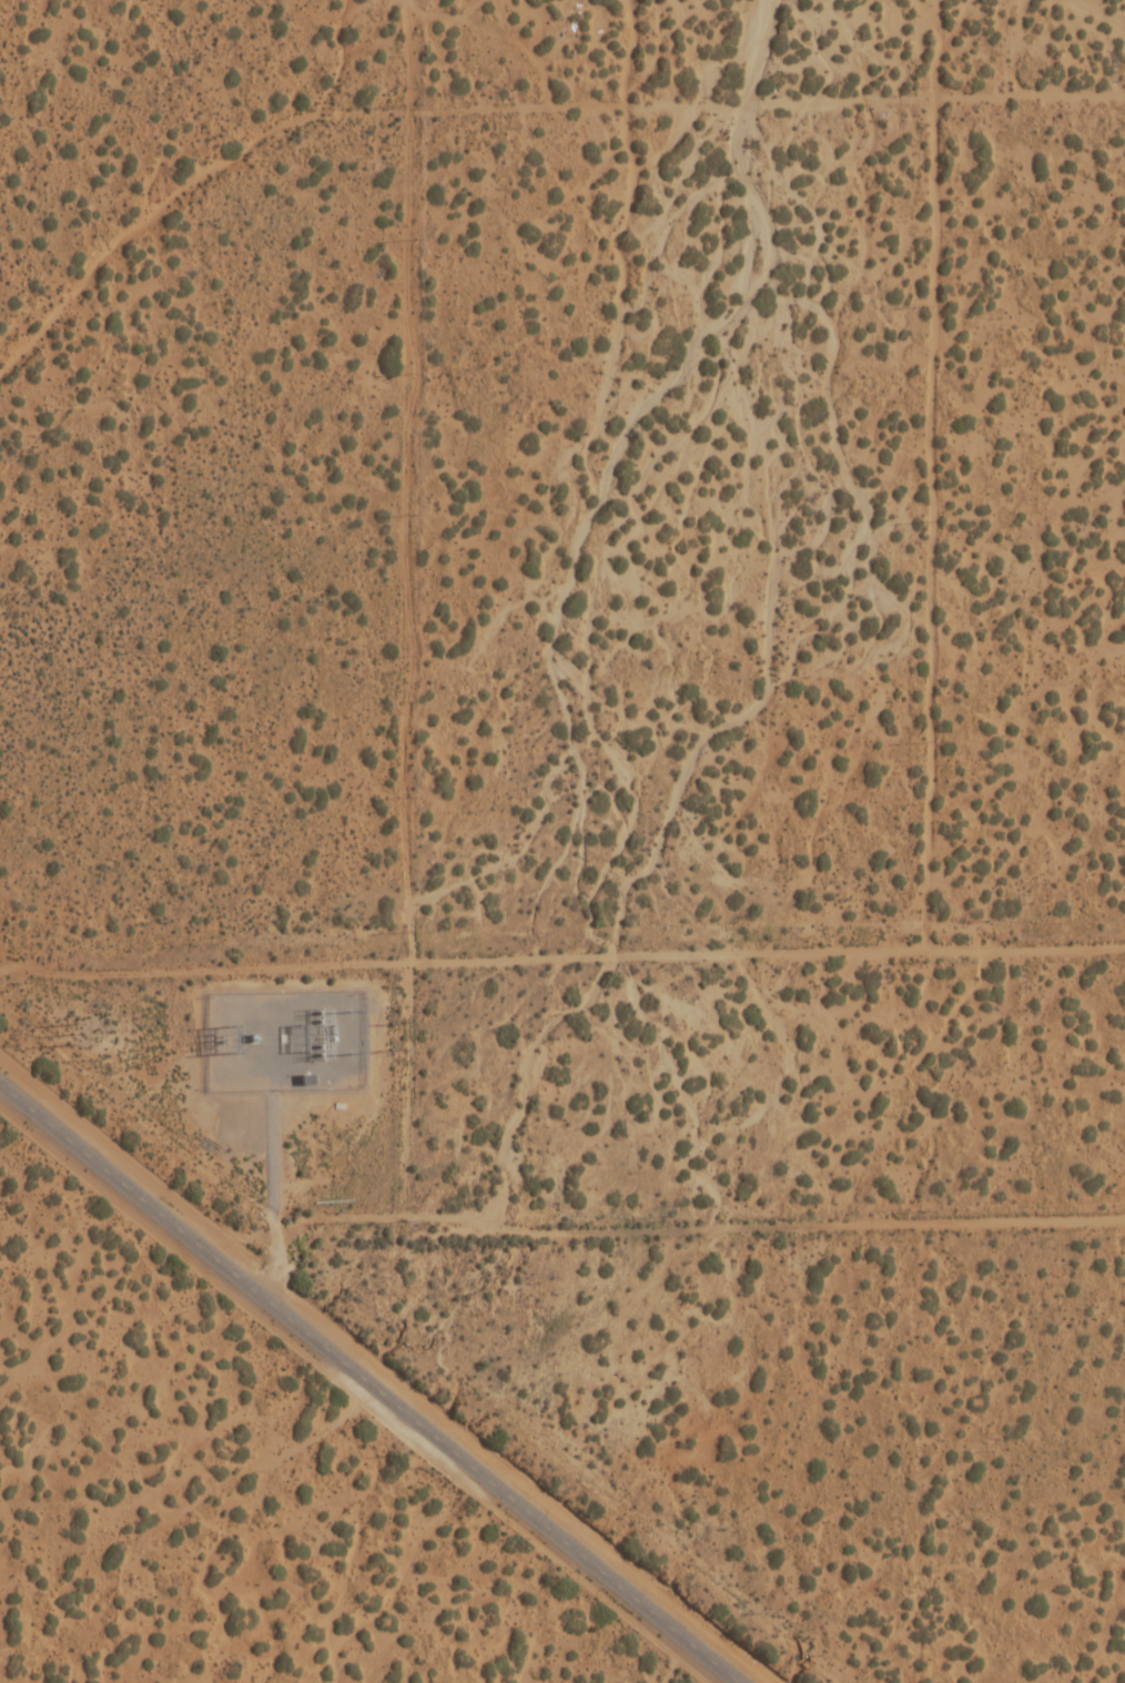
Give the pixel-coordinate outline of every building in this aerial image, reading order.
[(314,1075),(314,1086),(301,1086),(301,1075),(314,1075)]
